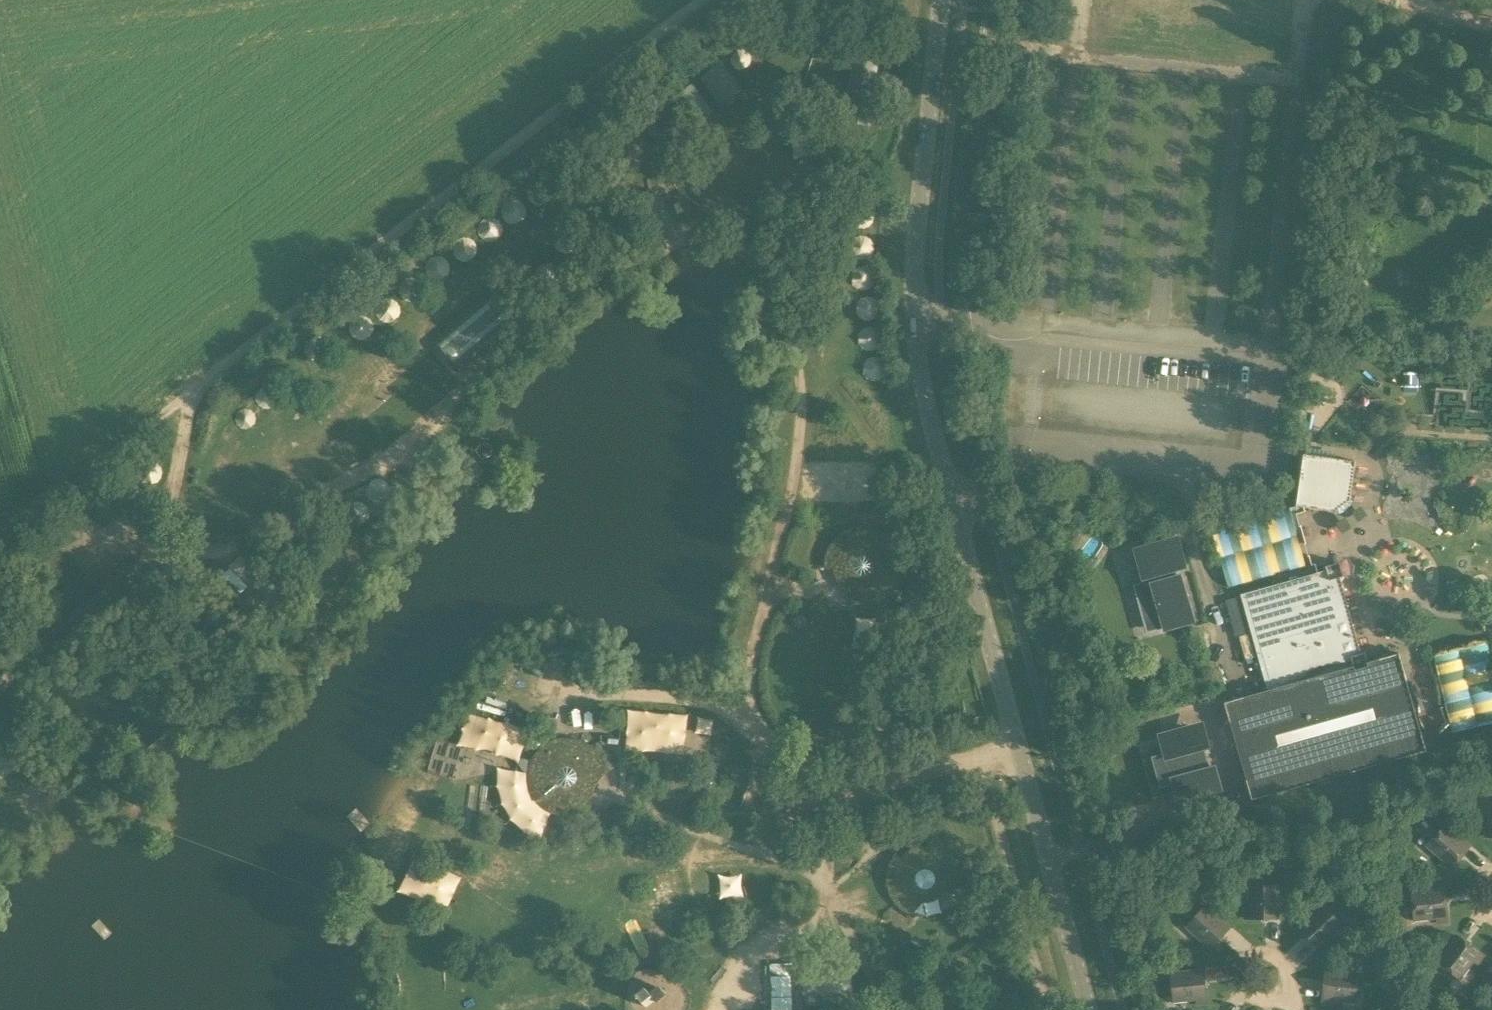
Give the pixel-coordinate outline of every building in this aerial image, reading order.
[(854,47),(850,85),(871,87),(875,49),(876,44),(854,42),(854,47)] [(452,366),(503,331),(485,305),(434,339),(452,366)] [(1379,458),(1386,463),(1393,453),(1386,448),(1379,458)] [(1300,474),(1295,505),(1333,511),(1349,499),(1355,461),(1304,454),(1303,454),(1300,474)] [(1307,548),(1295,505),(1212,527),(1231,596),(1240,594),(1315,573),(1307,548)] [(880,592),(883,588),(885,585),(887,582),(888,580),(888,577),(889,575),(889,574),(889,570),(889,567),(888,564),(883,565),(882,562),(881,559),(881,558),(880,557),(879,554),(877,552),(874,550),(872,548),(870,547),(866,546),(868,540),(866,539),(862,538),(858,538),(855,538),(851,538),(848,539),(844,540),(841,542),(837,545),(834,547),(832,550),(830,552),(828,556),(827,559),(826,563),(825,566),(825,567),(841,569),(840,573),(844,580),(850,585),(855,586),(854,602),(857,602),(859,601),(862,601),(866,600),(869,599),(873,597),(877,594),(880,592)] [(1176,546),(1140,556),(1145,575),(1152,573),(1155,585),(1145,588),(1155,624),(1188,615),(1174,566),(1181,565),(1176,546)] [(1311,783),(1426,750),(1399,652),(1367,661),(1339,562),(1325,566),(1326,570),(1315,573),(1240,594),(1267,690),(1224,702),(1252,800),(1311,783)] [(1428,652),(1446,732),(1491,721),(1491,657),(1488,638),(1428,652)] [(569,726),(589,725),(588,699),(568,700),(569,726)] [(627,709),(626,740),(689,741),(689,710),(627,709)] [(464,711),(455,743),(514,760),(523,728),(464,711)] [(1166,745),(1153,749),(1165,792),(1178,789),(1180,793),(1214,784),(1199,731),(1165,740),(1166,745)] [(596,780),(604,771),(601,762),(596,753),(589,746),(580,741),(570,738),(562,738),(551,741),(542,746),(535,754),(530,763),(528,773),(529,785),(533,796),(541,805),(551,811),(561,814),(571,814),(580,811),(589,806),(590,795),(596,780)] [(433,755),(449,757),(451,741),(435,739),(433,755)] [(1446,870),(1468,846),(1443,824),(1425,845),(1442,860),(1439,864),(1446,870)] [(943,886),(960,893),(961,889),(962,885),(962,881),(962,877),(962,873),(961,869),(960,865),(958,861),(956,857),(953,853),(951,851),(948,848),(945,846),(941,844),(938,842),(935,842),(932,841),(928,841),(928,847),(925,847),(920,847),(917,848),(915,849),(913,849),(910,851),(908,852),(906,853),(905,855),(903,856),(902,858),(901,860),(895,855),(893,858),(892,860),(891,862),(889,866),(888,870),(888,872),(887,876),(887,879),(887,883),(888,886),(888,889),(889,892),(890,895),(892,897),(893,900),(895,902),(897,904),(899,906),(901,908),(903,909),(906,911),(908,912),(911,914),(918,896),(923,898),(933,897),(940,891),(943,886)] [(408,886),(439,899),(448,879),(416,866),(408,886)] [(737,875),(713,873),(711,900),(735,901),(737,875)] [(1244,918),(1276,918),(1276,885),(1248,885),(1249,908),(1243,908),(1244,918)] [(1436,922),(1446,921),(1442,889),(1410,892),(1413,919),(1435,917),(1436,922)] [(1323,940),(1340,925),(1321,905),(1298,927),(1320,951),(1327,944),(1323,940)] [(1206,952),(1227,928),(1203,906),(1185,926),(1202,941),(1198,945),(1206,952)] [(1476,963),(1482,955),(1456,935),(1436,961),(1458,978),(1471,960),(1476,963)] [(769,1009),(789,1009),(788,961),(768,962),(769,1009)] [(848,968),(798,971),(799,994),(849,992),(848,968)] [(1195,1003),(1205,1002),(1202,970),(1169,973),(1172,1001),(1195,998),(1195,1003)] [(1353,1001),(1356,974),(1323,971),(1320,1003),(1330,1004),(1331,999),(1353,1001)] [(639,992),(637,987),(629,992),(637,1008),(657,997),(651,985),(639,992)]
